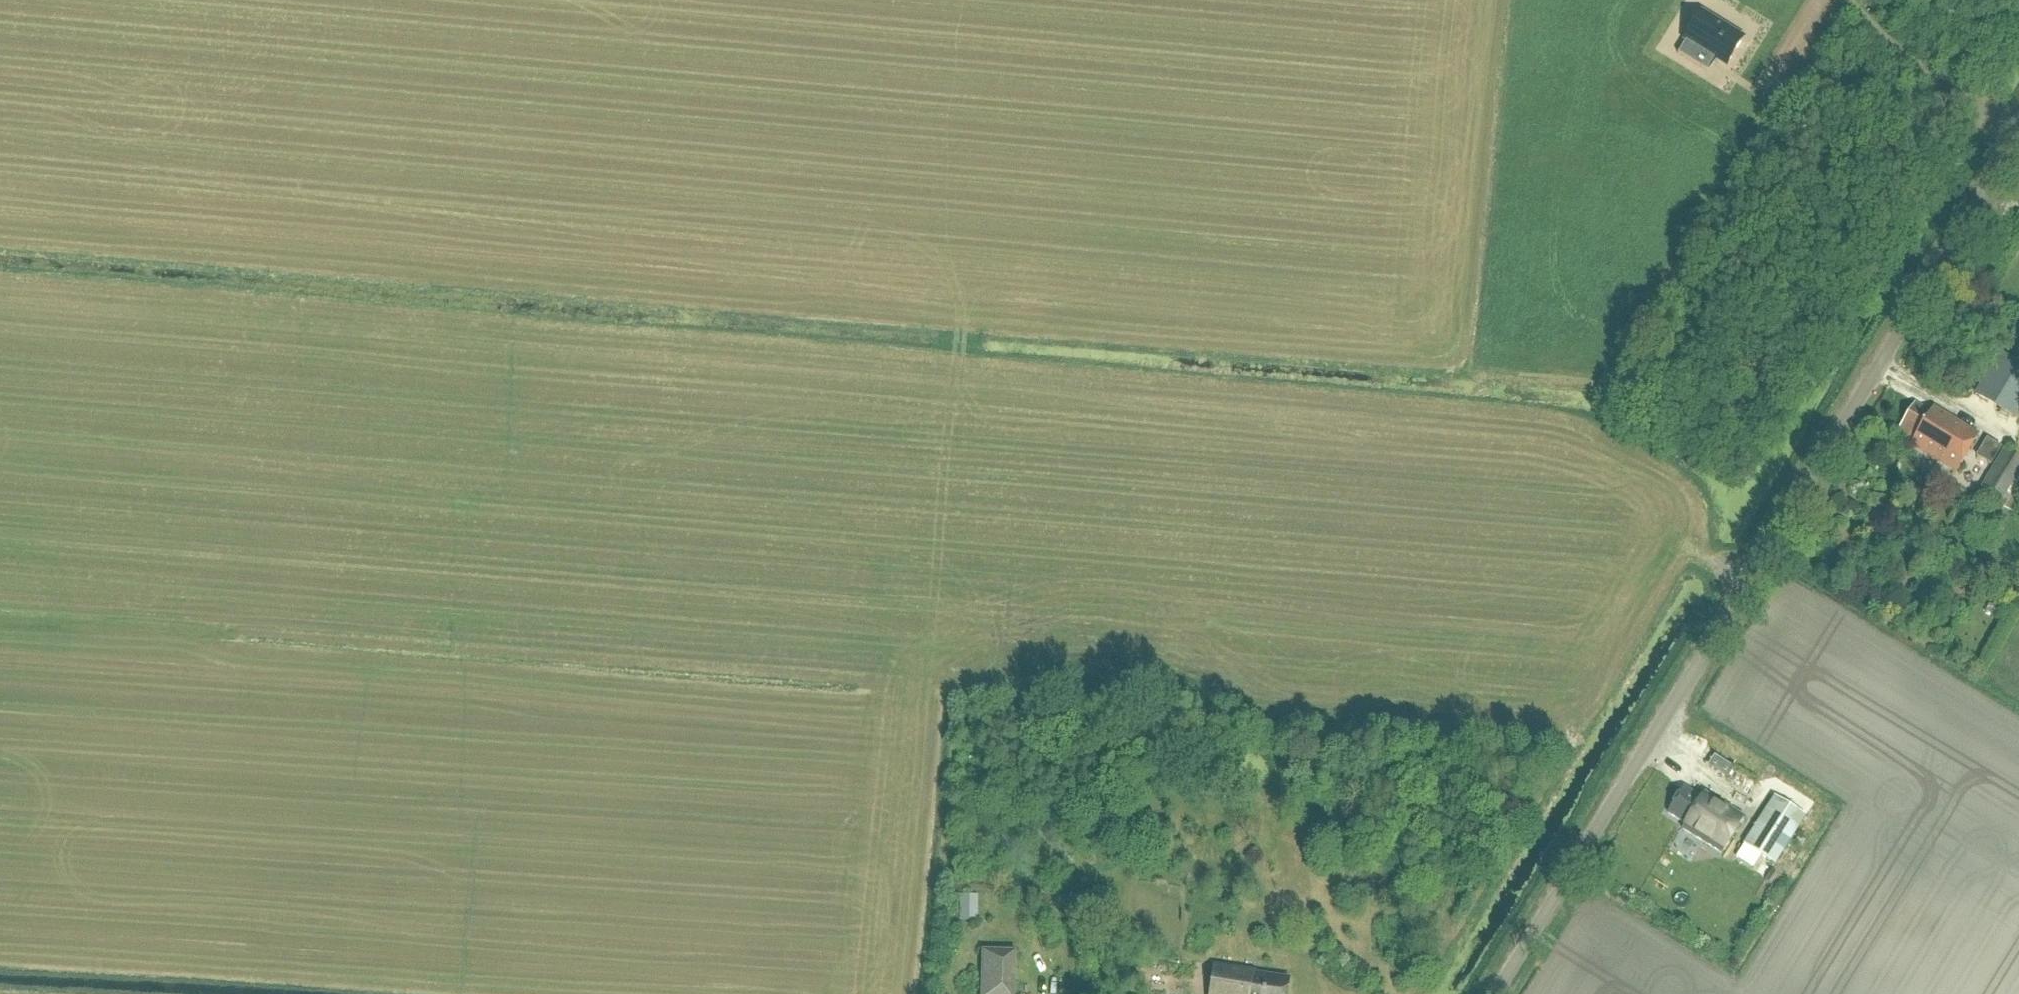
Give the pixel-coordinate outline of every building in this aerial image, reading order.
[(1686,42),(1677,55),(1706,73),(1714,59),(1726,67),(1743,40),(1700,13),(1684,40),(1686,42)] [(1968,392),(2002,413),(2018,384),(2018,369),(1992,353),(1968,392)] [(1909,446),(1955,473),(1978,435),(1932,408),(1930,412),(1915,402),(1895,432),(1911,442),(1909,446)] [(1979,488),(2014,509),(2018,500),(2018,455),(2004,446),(1979,488)] [(1685,825),(1681,830),(1721,854),(1744,818),(1704,794),(1701,799),(1683,788),(1667,814),(1685,825)] [(1776,796),(1745,844),(1777,864),(1807,816),(1776,796)] [(982,993),(1014,993),(1015,953),(983,953),(982,993)] [(1288,979),(1255,974),(1256,972),(1213,966),(1209,993),(1286,993),(1288,979)]
